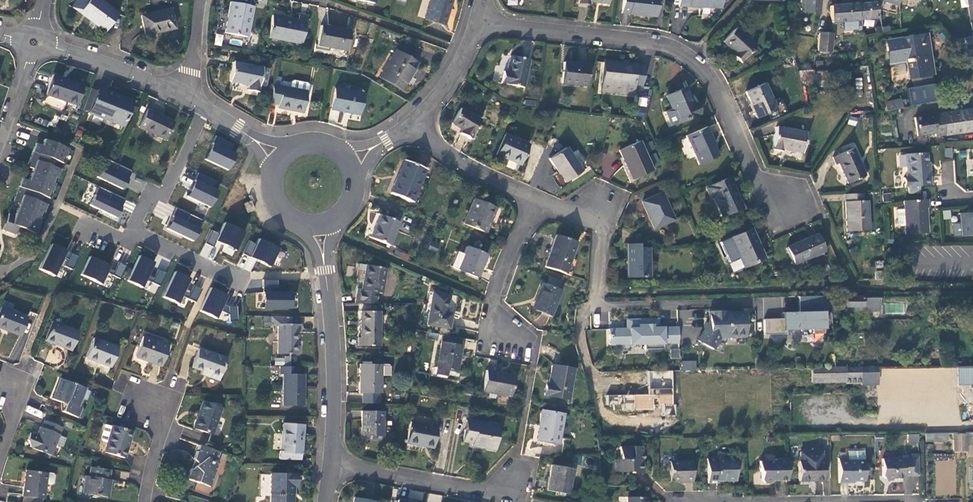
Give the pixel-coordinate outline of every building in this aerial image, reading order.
[(86,3),(82,0),(73,0),(69,6),(79,13),(86,3)] [(86,3),(79,13),(105,32),(119,14),(100,0),(89,0),(86,3)] [(424,19),(444,25),(452,0),(429,0),(424,19)] [(623,13),(629,14),(656,17),(658,0),(624,0),(623,13)] [(679,6),(689,7),(690,5),(697,5),(697,7),(721,9),(721,0),(680,0),(679,6)] [(795,0),(804,1),(803,12),(818,13),(819,0),(795,0)] [(855,4),(857,21),(857,26),(863,26),(862,20),(877,18),(875,0),(860,0),(860,3),(855,4)] [(247,36),(253,6),(231,2),(225,33),(247,36)] [(857,21),(855,4),(830,6),(831,23),(844,22),(857,21)] [(171,8),(141,15),(146,35),(176,28),(171,8)] [(302,44),(308,16),(299,14),(298,20),(272,15),(268,38),(302,44)] [(857,21),(844,22),(844,31),(857,30),(857,26),(857,21)] [(351,30),(321,25),(317,46),(347,51),(351,30)] [(755,46),(736,28),(723,42),(734,52),(732,55),(740,62),(755,46)] [(832,34),(819,33),(817,52),(831,53),(832,34)] [(216,34),(214,45),(221,46),(223,35),(216,34)] [(932,76),(925,34),(886,40),(890,62),(906,60),(909,80),(932,76)] [(956,40),(959,49),(964,48),(964,50),(972,48),(972,36),(956,40)] [(418,63),(396,51),(380,78),(402,90),(418,63)] [(524,88),(529,61),(510,56),(506,72),(504,72),(502,83),(524,88)] [(258,93),(259,86),(263,67),(233,61),(229,82),(242,84),(243,85),(248,86),(248,90),(258,93)] [(644,67),(604,62),(601,92),(634,96),(635,87),(642,88),(644,67)] [(589,65),(564,63),(562,84),(586,86),(589,65)] [(263,67),(259,86),(266,87),(270,68),(263,67)] [(839,86),(837,71),(816,72),(816,76),(802,77),(802,82),(817,82),(818,87),(839,86)] [(83,85),(53,75),(45,95),(77,106),(83,85)] [(292,82),(291,88),(307,91),(309,86),(307,84),(294,81),(292,82)] [(291,88),(274,84),(270,102),(279,104),(278,108),(303,113),(307,91),(291,88)] [(775,110),(764,84),(746,92),(757,117),(775,110)] [(940,102),(939,85),(909,87),(910,103),(940,102)] [(363,93),(335,87),(331,110),(359,115),(363,93)] [(694,103),(687,87),(666,96),(672,111),(666,113),(665,116),(670,125),(673,126),(700,114),(695,103),(694,103)] [(133,101),(99,88),(89,113),(123,126),(133,101)] [(899,109),(902,108),(901,100),(885,102),(886,111),(893,110),(899,109)] [(174,122),(147,109),(139,127),(166,140),(174,122)] [(480,121),(460,109),(452,124),(462,130),(460,133),(470,139),(480,121)] [(914,117),(917,136),(935,134),(935,137),(972,132),(972,109),(914,117)] [(805,132),(777,127),(772,150),(783,152),(783,149),(802,153),(805,132)] [(707,128),(687,136),(699,164),(718,156),(712,143),(714,142),(707,128)] [(528,145),(505,135),(496,155),(520,165),(528,145)] [(233,145),(216,136),(204,159),(227,170),(235,154),(230,152),(233,145)] [(68,149),(45,139),(42,146),(36,144),(27,166),(33,169),(28,181),(22,179),(14,201),(19,203),(15,216),(9,214),(2,231),(14,235),(17,227),(35,233),(38,225),(35,224),(40,212),(43,212),(46,205),(29,198),(32,192),(45,197),(48,191),(51,192),(54,184),(51,183),(53,176),(56,178),(60,169),(43,163),(45,157),(59,162),(61,156),(65,157),(68,149)] [(652,170),(639,141),(619,151),(632,179),(652,170)] [(581,171),(566,148),(549,159),(564,182),(581,171)] [(865,176),(853,149),(833,158),(836,165),(839,164),(848,183),(865,176)] [(950,149),(942,149),(943,159),(951,158),(950,149)] [(654,166),(660,164),(655,153),(650,155),(654,166)] [(919,186),(931,186),(930,162),(928,163),(927,153),(905,155),(907,177),(904,177),(904,187),(909,187),(909,195),(919,193),(919,186)] [(132,171),(105,158),(96,177),(123,189),(132,171)] [(412,203),(426,170),(404,161),(390,194),(412,203)] [(216,181),(198,173),(187,196),(210,207),(217,191),(212,188),(216,181)] [(743,207),(729,178),(705,188),(710,198),(713,196),(722,216),(743,207)] [(99,186),(90,205),(116,218),(125,199),(99,186)] [(674,220),(662,192),(642,202),(654,228),(674,220)] [(863,193),(845,194),(847,232),(869,231),(868,202),(863,201),(863,193)] [(496,209),(474,200),(463,225),(486,234),(496,209)] [(928,200),(920,200),(903,201),(905,234),(928,233),(927,208),(929,208),(928,200)] [(255,211),(252,202),(251,201),(243,204),(247,214),(255,211)] [(203,220),(177,207),(167,228),(193,241),(203,220)] [(961,214),(962,235),(972,235),(972,213),(961,214)] [(390,246),(399,223),(380,215),(371,239),(390,246)] [(219,233),(212,230),(205,243),(213,247),(216,241),(235,250),(244,232),(224,222),(219,233)] [(764,258),(751,228),(731,237),(743,268),(764,258)] [(817,234),(786,248),(794,264),(824,251),(817,234)] [(566,275),(577,243),(555,236),(544,268),(566,275)] [(270,266),(279,248),(258,238),(256,243),(249,240),(242,253),(270,266)] [(52,244),(40,269),(55,276),(64,258),(67,251),(52,244)] [(651,278),(651,247),(638,247),(638,244),(628,244),(628,278),(651,278)] [(477,278),(486,256),(466,247),(463,255),(456,252),(450,268),(477,278)] [(79,256),(71,253),(68,259),(65,266),(72,270),(79,256)] [(146,280),(149,275),(155,262),(140,255),(128,281),(142,288),(146,280)] [(81,275),(101,284),(107,272),(109,268),(110,266),(90,256),(81,275)] [(115,271),(113,275),(120,279),(127,265),(119,262),(115,271)] [(355,280),(362,283),(366,266),(358,265),(355,280)] [(355,305),(375,305),(377,294),(382,295),(386,270),(366,266),(362,283),(361,291),(358,291),(355,305)] [(154,278),(152,282),(160,286),(166,273),(158,269),(154,278)] [(184,291),(190,278),(176,271),(163,297),(178,304),(182,296),(184,291)] [(263,279),(263,288),(270,288),(278,288),(278,279),(263,279)] [(551,316),(561,291),(542,284),(532,308),(551,316)] [(188,298),(195,302),(202,289),(194,285),(190,294),(188,298)] [(200,310),(216,318),(220,310),(223,303),(227,295),(211,287),(200,310)] [(265,292),(263,292),(263,308),(265,308),(291,308),(291,292),(270,292),(265,292)] [(428,326),(449,329),(451,315),(446,314),(449,296),(433,293),(428,326)] [(763,319),(764,335),(786,334),(786,330),(812,330),(812,334),(823,334),(823,312),(822,312),(821,297),(798,297),(798,312),(782,313),(783,319),(763,319)] [(870,298),(844,297),(845,308),(854,308),(854,312),(871,312),(870,298)] [(229,306),(223,303),(220,310),(229,314),(229,306)] [(237,305),(229,306),(229,314),(229,321),(238,320),(237,305)] [(2,307),(0,311),(0,329),(20,336),(27,318),(2,307)] [(682,326),(681,339),(696,339),(696,310),(678,310),(678,326),(682,326)] [(380,347),(381,312),(362,312),(361,339),(359,339),(359,347),(380,347)] [(725,312),(709,312),(709,327),(713,329),(711,333),(704,329),(698,342),(713,349),(720,337),(718,337),(720,333),(728,337),(745,337),(744,313),(726,313),(725,312)] [(292,316),(271,316),(271,326),(278,326),(278,354),(297,354),(297,333),(301,332),(301,323),(292,323),(292,316)] [(626,329),(609,330),(609,346),(644,345),(644,350),(663,350),(663,344),(678,344),(678,328),(658,328),(658,319),(626,320),(626,329)] [(78,332),(52,322),(45,341),(70,351),(78,332)] [(169,345),(143,336),(135,357),(161,367),(169,345)] [(118,347),(94,338),(86,358),(110,368),(118,347)] [(457,373),(461,347),(442,344),(436,374),(447,376),(448,371),(457,373)] [(193,367),(202,371),(208,373),(207,376),(219,380),(226,358),(200,348),(193,367)] [(679,348),(670,349),(670,358),(680,358),(679,348)] [(275,356),(275,364),(290,365),(291,357),(275,356)] [(681,371),(696,371),(696,361),(681,361),(681,371)] [(363,405),(380,405),(380,393),(381,393),(381,377),(381,365),(360,365),(360,394),(363,394),(363,405)] [(381,365),(381,377),(390,377),(390,367),(388,365),(381,365)] [(295,374),(295,366),(280,366),(280,374),(283,375),(283,405),(303,406),(303,374),(295,374)] [(569,400),(574,370),(552,366),(549,385),(546,385),(544,396),(569,400)] [(958,367),(958,386),(972,386),(972,378),(972,376),(972,367),(958,367)] [(861,384),(861,368),(812,369),(812,384),(846,383),(846,385),(861,384)] [(877,386),(877,368),(861,368),(861,384),(861,386),(877,386)] [(514,376),(487,371),(483,393),(510,397),(514,376)] [(84,388),(62,379),(58,390),(56,389),(52,398),(62,403),(63,401),(66,402),(62,412),(78,418),(82,408),(77,406),(84,388)] [(649,384),(649,394),(605,395),(605,409),(655,409),(655,405),(673,405),(673,388),(666,388),(666,384),(649,384)] [(212,435),(222,408),(202,401),(192,428),(212,435)] [(40,417),(42,412),(30,407),(28,411),(40,417)] [(559,445),(564,415),(542,410),(536,441),(559,445)] [(383,412),(362,412),(362,437),(390,437),(390,423),(383,422),(383,412)] [(437,419),(412,415),(408,444),(432,448),(436,428),(435,428),(437,419)] [(62,427),(45,420),(42,428),(40,427),(37,436),(33,448),(32,448),(51,456),(55,445),(59,436),(62,427)] [(495,450),(498,431),(488,429),(489,425),(470,421),(467,431),(466,431),(464,441),(477,443),(476,447),(495,450)] [(299,460),(302,425),(283,424),(281,451),(279,451),(279,459),(299,460)] [(132,431),(110,426),(103,452),(124,458),(132,431)] [(948,433),(925,432),(925,441),(948,442),(948,433)] [(33,448),(37,436),(30,433),(27,440),(30,447),(33,448)] [(954,452),(964,452),(964,434),(954,434),(954,452)] [(59,436),(55,445),(62,447),(66,438),(59,436)] [(215,461),(218,453),(198,445),(193,459),(196,465),(189,469),(187,479),(208,487),(218,462),(215,461)] [(640,447),(620,448),(620,460),(614,460),(615,472),(632,472),(632,474),(644,473),(643,453),(642,448),(640,447)] [(800,453),(800,462),(822,461),(822,453),(800,453)] [(849,462),(864,462),(864,453),(848,453),(848,459),(849,462)] [(956,454),(935,454),(934,495),(955,495),(956,454)] [(707,459),(708,484),(718,484),(718,481),(736,480),(735,461),(717,460),(717,459),(707,459)] [(865,482),(864,462),(849,462),(848,459),(838,460),(839,484),(848,484),(849,482),(865,482)] [(903,477),(912,476),(911,459),(883,460),(883,477),(885,480),(903,479),(903,477)] [(774,482),(788,481),(787,460),(776,460),(774,461),(761,462),(761,472),(763,473),(763,481),(765,484),(772,484),(774,482)] [(799,482),(824,481),(823,461),(822,461),(800,462),(798,462),(799,482)] [(692,462),(670,462),(670,482),(685,481),(685,483),(693,483),(692,462)] [(569,494),(573,469),(552,465),(547,490),(569,494)] [(109,470),(91,467),(90,476),(86,476),(83,494),(107,497),(109,484),(107,484),(109,470)] [(46,473),(26,470),(22,496),(43,499),(45,484),(46,473)] [(112,478),(127,480),(128,472),(112,470),(112,478)] [(46,473),(45,484),(51,485),(53,483),(54,476),(52,474),(46,473)] [(271,474),(270,501),(292,501),(292,486),(297,486),(297,474),(271,474)]
